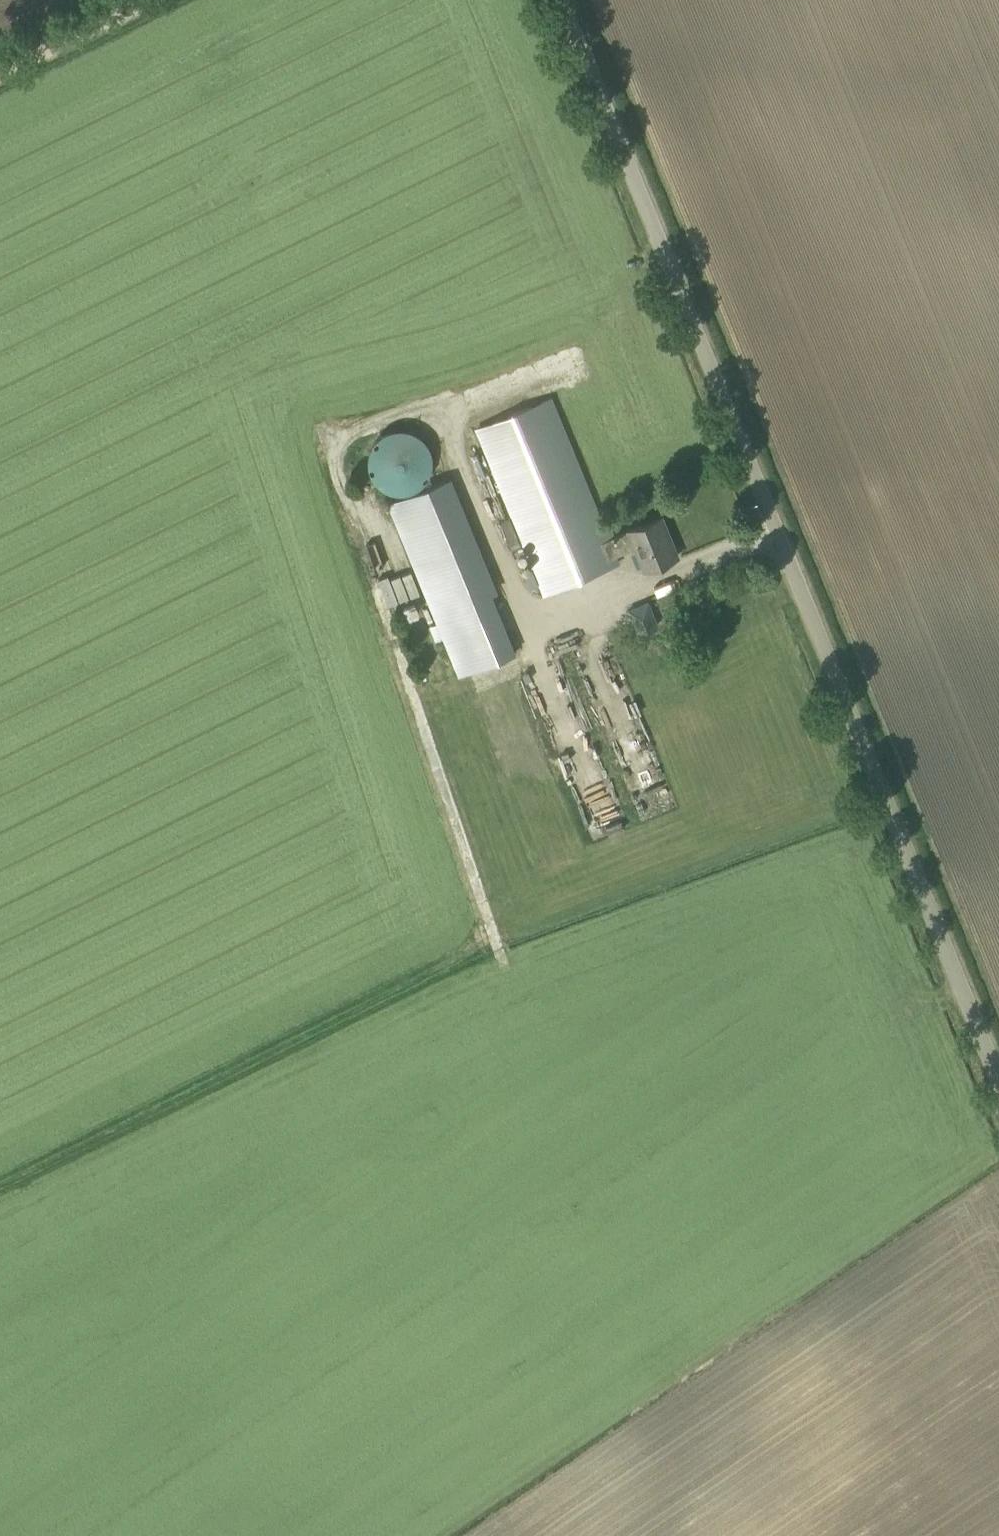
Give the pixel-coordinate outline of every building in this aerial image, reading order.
[(677,555),(661,516),(608,538),(551,397),(473,429),(541,594),(617,562),(614,554),(631,548),(640,570),(677,555)] [(394,492),(397,492),(400,492),(403,492),(406,491),(408,490),(411,489),(413,488),(416,486),(418,485),(420,483),(422,481),(424,479),(425,476),(427,474),(428,471),(428,468),(429,466),(429,463),(430,460),(429,457),(429,454),(428,452),(428,449),(427,446),(425,444),(424,442),(422,439),(420,437),(418,435),(416,434),(413,432),(411,431),(408,430),(406,429),(403,428),(400,428),(397,428),(394,428),(392,428),(389,429),(386,430),(384,431),(381,432),(379,434),(377,435),(374,437),(373,439),(371,442),(369,444),(368,446),(367,449),(366,452),(366,454),(365,457),(365,460),(365,463),(366,466),(366,468),(367,471),(368,474),(369,476),(371,479),(373,481),(374,483),(377,485),(379,487),(381,488),(384,489),(386,490),(389,491),(392,492),(394,492)] [(384,502),(455,675),(513,652),(488,591),(493,589),(447,476),(384,502)] [(625,608),(635,633),(656,624),(646,600),(625,608)]
